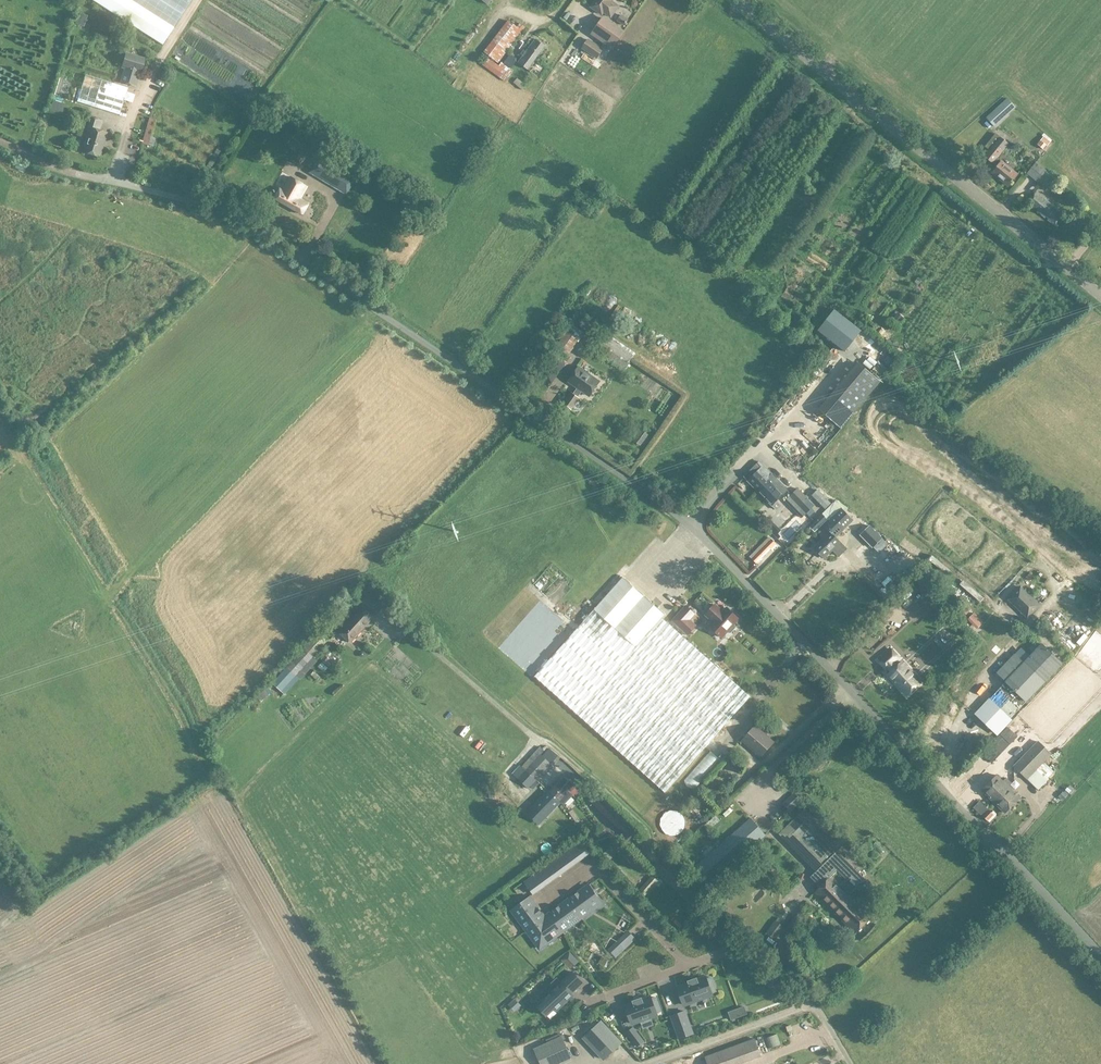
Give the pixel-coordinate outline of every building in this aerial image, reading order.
[(162,45),(191,0),(92,0),(162,45)] [(618,7),(611,2),(613,0),(596,0),(591,7),(602,15),(603,13),(610,18),(618,7)] [(80,18),(83,9),(76,7),(73,16),(80,18)] [(617,22),(622,26),(623,24),(624,25),(629,19),(621,14),(617,20),(618,21),(617,22)] [(97,15),(95,21),(104,25),(106,19),(97,15)] [(602,18),(591,34),(611,48),(622,32),(602,18)] [(508,20),(484,51),(498,62),(526,27),(520,23),(517,27),(508,20)] [(168,49),(209,68),(215,55),(174,36),(168,49)] [(138,38),(136,46),(146,50),(149,42),(138,38)] [(588,38),(584,44),(581,48),(597,59),(604,49),(588,38)] [(521,54),(523,56),(518,62),(527,69),(545,46),(536,39),(527,51),(524,49),(521,54)] [(126,53),(122,67),(125,68),(121,82),(132,85),(137,71),(140,72),(144,59),(126,53)] [(504,63),(511,68),(516,61),(515,59),(516,57),(510,54),(504,63)] [(482,65),(506,81),(513,71),(512,71),(513,70),(501,62),(499,65),(487,57),(482,65)] [(119,115),(127,88),(85,75),(77,101),(119,115)] [(995,126),(1015,107),(1007,99),(987,117),(995,126)] [(84,135),(87,136),(82,152),(99,157),(106,132),(98,130),(101,121),(90,117),(84,135)] [(143,138),(149,121),(142,119),(137,136),(143,138)] [(985,157),(997,166),(992,173),(1009,186),(1018,174),(997,158),(1009,143),(995,133),(985,146),(990,151),(985,157)] [(1044,135),(1037,144),(1044,149),(1051,141),(1044,135)] [(355,180),(357,176),(337,163),(334,167),(319,158),(309,173),(347,195),(356,180),(355,180)] [(1027,173),(1043,186),(1052,174),(1036,162),(1027,173)] [(274,199),(303,215),(309,204),(301,199),(308,187),(291,177),(283,191),(280,189),(274,199)] [(1028,202),(1055,224),(1063,214),(1036,192),(1028,202)] [(260,200),(268,204),(271,197),(264,193),(260,200)] [(835,310),(818,331),(845,352),(861,331),(835,310)] [(563,347),(578,330),(573,325),(558,343),(563,347)] [(590,347),(623,370),(634,355),(600,331),(590,347)] [(565,350),(575,354),(579,344),(569,340),(565,350)] [(542,369),(546,364),(538,358),(534,363),(542,369)] [(551,383),(565,364),(558,358),(544,378),(551,383)] [(857,361),(818,408),(841,428),(881,381),(857,361)] [(569,381),(577,387),(582,391),(590,396),(599,382),(578,367),(569,381)] [(577,387),(573,393),(571,392),(562,403),(572,410),(579,398),(578,397),(582,391),(577,387)] [(640,445),(649,434),(640,428),(632,439),(640,445)] [(782,506),(777,502),(788,490),(760,462),(746,476),(750,481),(749,482),(777,510),(782,506)] [(798,478),(810,491),(815,486),(803,473),(798,478)] [(797,514),(801,518),(814,506),(797,488),(788,496),(801,509),(797,514)] [(818,490),(812,496),(826,510),(831,504),(818,490)] [(853,520),(841,509),(824,525),(831,532),(814,548),(824,558),(831,550),(838,557),(846,549),(835,538),(853,520)] [(826,520),(822,515),(809,527),(814,532),(826,520)] [(771,521),(766,526),(775,535),(780,530),(771,521)] [(882,539),(870,526),(860,535),(873,548),(882,539)] [(756,563),(776,544),(769,538),(750,557),(756,563)] [(665,792),(750,697),(662,618),(665,615),(622,578),(537,673),(665,792)] [(370,585),(363,593),(371,601),(379,594),(370,585)] [(1008,600),(1027,618),(1039,605),(1020,587),(1008,600)] [(957,609),(972,626),(980,618),(965,601),(957,609)] [(687,617),(692,611),(683,603),(670,618),(685,631),(693,622),(687,617)] [(728,633),(731,633),(735,628),(735,625),(734,624),(739,619),(727,608),(723,612),(715,605),(706,615),(714,622),(710,627),(722,638),(727,632),(728,633)] [(338,631),(350,643),(374,617),(361,606),(346,622),(343,619),(339,623),(342,626),(338,631)] [(1047,615),(1042,618),(1048,628),(1053,624),(1047,615)] [(1072,618),(1067,622),(1075,632),(1080,628),(1072,618)] [(318,632),(273,682),(285,694),(301,675),(303,677),(317,661),(313,657),(327,641),(318,632)] [(1041,644),(1024,663),(1015,654),(996,673),(1006,682),(976,714),(996,733),(1062,664),(1041,644)] [(888,667),(892,671),(892,672),(902,662),(892,651),(880,662),(886,668),(888,667)] [(330,659),(326,656),(322,660),(325,664),(330,659)] [(892,672),(892,671),(888,675),(896,683),(896,682),(908,694),(921,682),(902,662),(892,672)] [(753,701),(758,717),(770,712),(765,697),(753,701)] [(761,756),(773,742),(755,726),(743,740),(761,756)] [(1038,741),(1014,766),(1026,779),(1051,754),(1038,741)] [(550,763),(536,751),(513,775),(527,788),(550,763)] [(545,793),(557,805),(561,801),(563,804),(572,795),(570,792),(576,786),(563,773),(545,793)] [(982,790),(993,802),(1005,813),(1020,798),(996,775),(982,790)] [(1068,795),(1067,795),(1064,792),(1063,791),(1058,796),(1063,800),(1068,795)] [(793,792),(783,802),(791,811),(802,801),(793,792)] [(533,805),(527,812),(533,818),(540,811),(545,817),(557,805),(545,793),(533,805)] [(826,803),(837,813),(842,808),(832,798),(826,803)] [(987,821),(993,814),(980,801),(974,808),(987,821)] [(708,822),(716,812),(711,808),(703,818),(708,822)] [(578,824),(581,821),(573,809),(569,812),(577,824),(578,824)] [(832,875),(851,895),(857,889),(869,901),(879,892),(869,881),(868,882),(837,851),(842,847),(804,809),(779,834),(816,871),(814,873),(820,878),(818,880),(822,885),(832,875)] [(709,884),(766,835),(751,817),(694,867),(709,884)] [(598,829),(602,835),(607,832),(603,826),(598,829)] [(581,842),(577,845),(584,856),(589,852),(581,842)] [(567,852),(563,855),(570,866),(575,862),(567,852)] [(631,857),(626,852),(623,856),(627,861),(631,857)] [(668,856),(659,858),(661,866),(670,864),(668,856)] [(553,862),(549,866),(556,876),(561,873),(553,862)] [(872,916),(851,895),(832,875),(822,885),(814,893),(854,934),(872,916)] [(532,893),(537,890),(530,879),(525,883),(532,893)] [(568,900),(581,918),(584,921),(579,913),(588,906),(591,911),(601,904),(596,898),(598,897),(594,890),(592,892),(587,886),(578,893),(577,892),(572,896),(572,897),(568,900)] [(723,907),(733,897),(728,890),(717,900),(723,907)] [(545,917),(542,913),(539,907),(538,908),(530,896),(517,905),(519,907),(513,911),(520,921),(524,918),(530,927),(545,917)] [(554,910),(549,914),(562,932),(565,935),(560,927),(569,920),(572,924),(581,918),(568,900),(559,906),(554,910)] [(675,931),(693,917),(689,912),(671,925),(675,931)] [(562,932),(549,914),(545,917),(530,927),(526,930),(527,931),(523,933),(523,934),(527,931),(531,928),(538,938),(534,941),(540,948),(562,932)] [(776,940),(785,927),(775,920),(765,933),(776,940)] [(604,935),(613,945),(623,935),(614,925),(604,935)] [(625,949),(636,939),(629,932),(619,942),(625,949)] [(579,962),(570,952),(565,957),(574,966),(579,962)] [(518,956),(513,959),(520,973),(525,970),(518,956)] [(610,961),(602,957),(598,963),(607,968),(610,961)] [(571,993),(582,982),(572,972),(561,983),(557,979),(538,996),(544,1002),(538,1008),(546,1016),(554,1008),(556,1011),(572,995),(571,993)] [(716,991),(711,977),(706,979),(706,977),(697,980),(697,978),(688,981),(689,983),(677,988),(683,1005),(712,994),(712,993),(716,991)] [(641,998),(633,1001),(634,1003),(625,1007),(631,1024),(657,1014),(656,1013),(661,1011),(656,997),(651,999),(651,997),(642,1000),(641,998)] [(521,1005),(515,999),(509,1005),(515,1012),(521,1005)] [(747,1014),(744,1006),(738,1008),(741,1016),(747,1014)] [(685,1011),(671,1016),(679,1038),(693,1034),(685,1011)] [(600,1021),(583,1037),(605,1059),(621,1044),(600,1021)] [(644,1040),(641,1037),(633,1026),(627,1031),(635,1041),(638,1045),(644,1040)] [(760,1046),(778,1035),(775,1029),(756,1040),(760,1046)] [(563,1038),(535,1051),(541,1063),(558,1063),(572,1058),(563,1038)] [(761,1056),(754,1038),(704,1056),(707,1063),(739,1063),(761,1056)]
